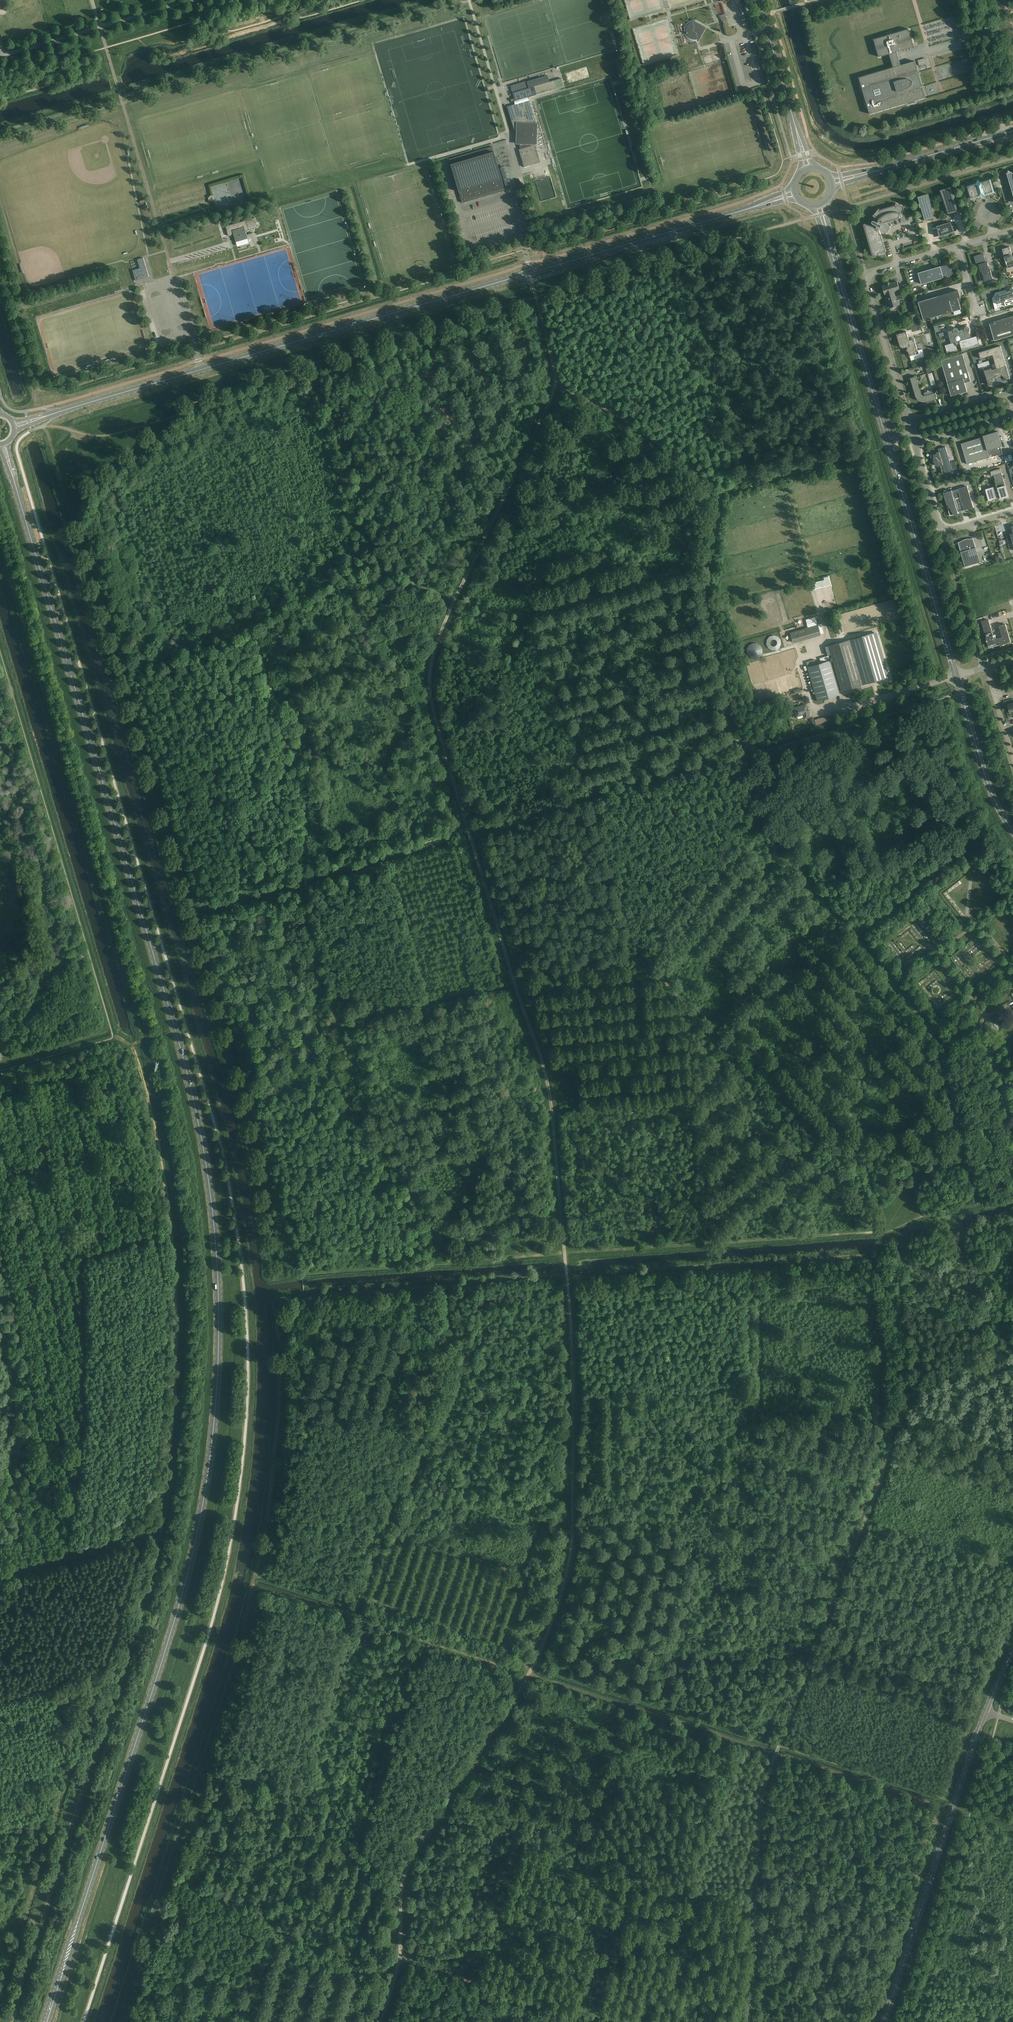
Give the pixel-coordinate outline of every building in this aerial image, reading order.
[(694,21),(692,22),(690,23),(688,24),(687,26),(686,28),(686,31),(686,32),(686,34),(687,35),(688,37),(690,38),(691,39),(693,39),(695,40),(697,39),(699,40),(706,27),(694,21)] [(859,77),(863,90),(870,114),(908,103),(915,101),(925,98),(915,61),(901,65),(897,52),(914,47),(909,29),(891,34),(888,35),(874,39),(879,57),(889,54),(893,67),(859,77)] [(707,62),(721,58),(718,51),(704,56),(707,62)] [(741,88),(737,68),(732,69),(736,89),(741,88)] [(528,88),(529,88),(534,86),(550,81),(548,75),(543,77),(526,82),(528,88)] [(534,86),(536,94),(537,94),(556,88),(554,81),(553,80),(550,81),(534,86)] [(518,90),(527,87),(525,81),(516,84),(518,90)] [(507,106),(514,130),(517,129),(516,143),(518,143),(520,149),(518,149),(524,167),(540,162),(535,144),(531,146),(530,144),(532,144),(533,124),(536,123),(529,100),(528,97),(536,95),(536,94),(534,86),(529,88),(528,88),(512,92),(515,101),(514,101),(515,104),(507,106)] [(449,159),(462,203),(510,189),(504,167),(499,169),(492,146),(449,159)] [(978,180),(976,184),(967,186),(971,199),(980,196),(983,198),(984,195),(985,195),(994,192),(990,179),(981,182),(978,180)] [(954,198),(955,198),(954,194),(953,195),(951,188),(941,190),(949,213),(957,211),(954,198)] [(921,207),(925,220),(934,218),(928,194),(918,197),(920,204),(919,204),(920,208),(920,207),(921,207)] [(864,224),(865,228),(874,257),(880,255),(879,253),(886,251),(880,230),(885,231),(886,230),(887,231),(888,229),(887,228),(888,227),(883,223),(900,218),(901,213),(902,214),(904,206),(895,204),(895,206),(880,210),(879,209),(873,216),(878,220),(878,221),(877,222),(875,221),(874,221),(873,221),(872,222),(872,223),(873,224),(876,225),(875,226),(875,227),(864,224)] [(235,241),(247,237),(245,231),(258,227),(255,218),(225,226),(228,236),(233,234),(235,241)] [(945,235),(945,236),(946,236),(946,235),(949,235),(949,233),(954,232),(951,222),(937,226),(940,236),(945,235)] [(1012,269),(1012,258),(1010,247),(1002,249),(1006,260),(1004,261),(1007,271),(1012,269)] [(985,260),(983,253),(974,256),(977,265),(979,265),(980,268),(987,266),(988,266),(987,260),(985,260)] [(141,277),(141,279),(149,277),(143,258),(137,260),(140,268),(133,270),(135,279),(141,277)] [(953,274),(953,273),(953,272),(953,271),(952,271),(952,270),(952,269),(952,268),(951,263),(946,264),(946,265),(944,266),(944,265),(918,273),(922,284),(948,276),(949,275),(950,275),(951,275),(952,275),(953,274)] [(988,271),(987,266),(980,268),(981,272),(982,272),(985,281),(993,279),(990,270),(988,271)] [(885,295),(886,294),(894,292),(900,290),(899,286),(898,285),(897,281),(890,283),(890,282),(886,283),(887,284),(882,286),(883,289),(883,290),(884,291),(885,295)] [(958,290),(949,293),(955,311),(961,309),(959,302),(961,301),(958,290)] [(1003,292),(1005,300),(1009,298),(1009,299),(1010,300),(1011,301),(1012,301),(1012,300),(1012,290),(1003,292)] [(894,292),(886,294),(889,306),(895,305),(895,306),(900,305),(898,300),(897,300),(894,292)] [(994,296),(996,304),(1006,301),(1005,300),(1003,292),(998,294),(999,294),(999,295),(994,296)] [(949,293),(918,302),(924,320),(955,311),(949,293)] [(910,319),(917,317),(915,311),(908,313),(910,319)] [(994,341),(1012,335),(1012,322),(1011,316),(994,322),(994,323),(989,324),(994,341)] [(971,338),(969,331),(970,330),(970,329),(970,328),(969,328),(969,327),(968,327),(967,326),(966,327),(965,327),(965,328),(964,329),(959,331),(959,330),(958,329),(958,328),(957,328),(956,328),(955,328),(954,328),(954,329),(953,329),(953,330),(948,331),(950,338),(949,338),(950,344),(956,342),(958,351),(979,345),(977,336),(971,338)] [(908,351),(910,356),(915,354),(916,355),(919,354),(918,350),(917,350),(914,339),(909,340),(907,331),(897,334),(900,345),(900,346),(901,347),(902,347),(903,348),(904,348),(907,347),(908,349),(907,349),(907,350),(907,351),(908,351)] [(981,359),(993,355),(997,368),(992,370),(991,368),(984,370),(988,385),(992,384),(994,377),(1001,375),(1007,380),(1010,379),(1001,346),(979,352),(981,359)] [(971,381),(963,354),(941,360),(948,383),(947,383),(951,396),(967,391),(965,383),(971,381)] [(935,371),(933,365),(925,367),(927,373),(935,371)] [(933,373),(927,374),(931,386),(936,384),(933,373)] [(926,401),(925,396),(924,396),(923,396),(923,395),(922,395),(921,394),(920,389),(922,389),(919,379),(917,379),(916,376),(915,376),(914,376),(914,377),(911,378),(912,381),(910,381),(913,391),(915,391),(916,395),(917,397),(918,399),(919,399),(920,400),(922,401),(924,401),(926,401)] [(925,396),(926,401),(927,403),(935,401),(935,398),(937,398),(937,396),(937,395),(937,394),(936,394),(936,393),(933,393),(932,391),(931,391),(930,391),(929,391),(928,390),(927,391),(926,392),(924,393),(925,396)] [(983,435),(983,437),(989,457),(1003,454),(1000,446),(1002,446),(998,431),(983,435)] [(989,457),(983,437),(961,444),(967,464),(989,457)] [(942,474),(952,471),(945,446),(938,449),(939,452),(936,452),(936,454),(933,454),(934,457),(933,457),(935,465),(938,466),(940,466),(942,474)] [(1008,496),(1001,472),(1000,469),(990,472),(991,475),(994,475),(998,490),(999,494),(1001,499),(1008,496)] [(958,512),(964,510),(973,507),(967,486),(952,491),(952,490),(943,493),(950,516),(958,513),(958,512)] [(999,494),(998,490),(995,491),(993,487),(986,489),(989,500),(997,498),(996,495),(999,494)] [(958,542),(961,552),(965,566),(980,562),(973,538),(971,539),(966,539),(966,540),(964,540),(960,542),(958,542)] [(995,642),(994,639),(988,620),(981,622),(987,640),(986,640),(987,641),(988,645),(995,643),(995,642)] [(819,635),(816,623),(788,630),(791,642),(819,635)] [(1002,637),(1009,635),(1006,624),(999,626),(1002,637)] [(1002,637),(994,639),(995,642),(995,643),(999,642),(999,645),(1011,642),(1009,635),(1002,637)] [(807,667),(813,688),(817,701),(839,695),(838,692),(842,691),(841,690),(844,689),(844,690),(863,685),(850,640),(828,646),(832,660),(807,667)] [(806,704),(803,705),(794,708),(796,717),(803,715),(804,716),(806,715),(806,718),(810,717),(806,704)]
